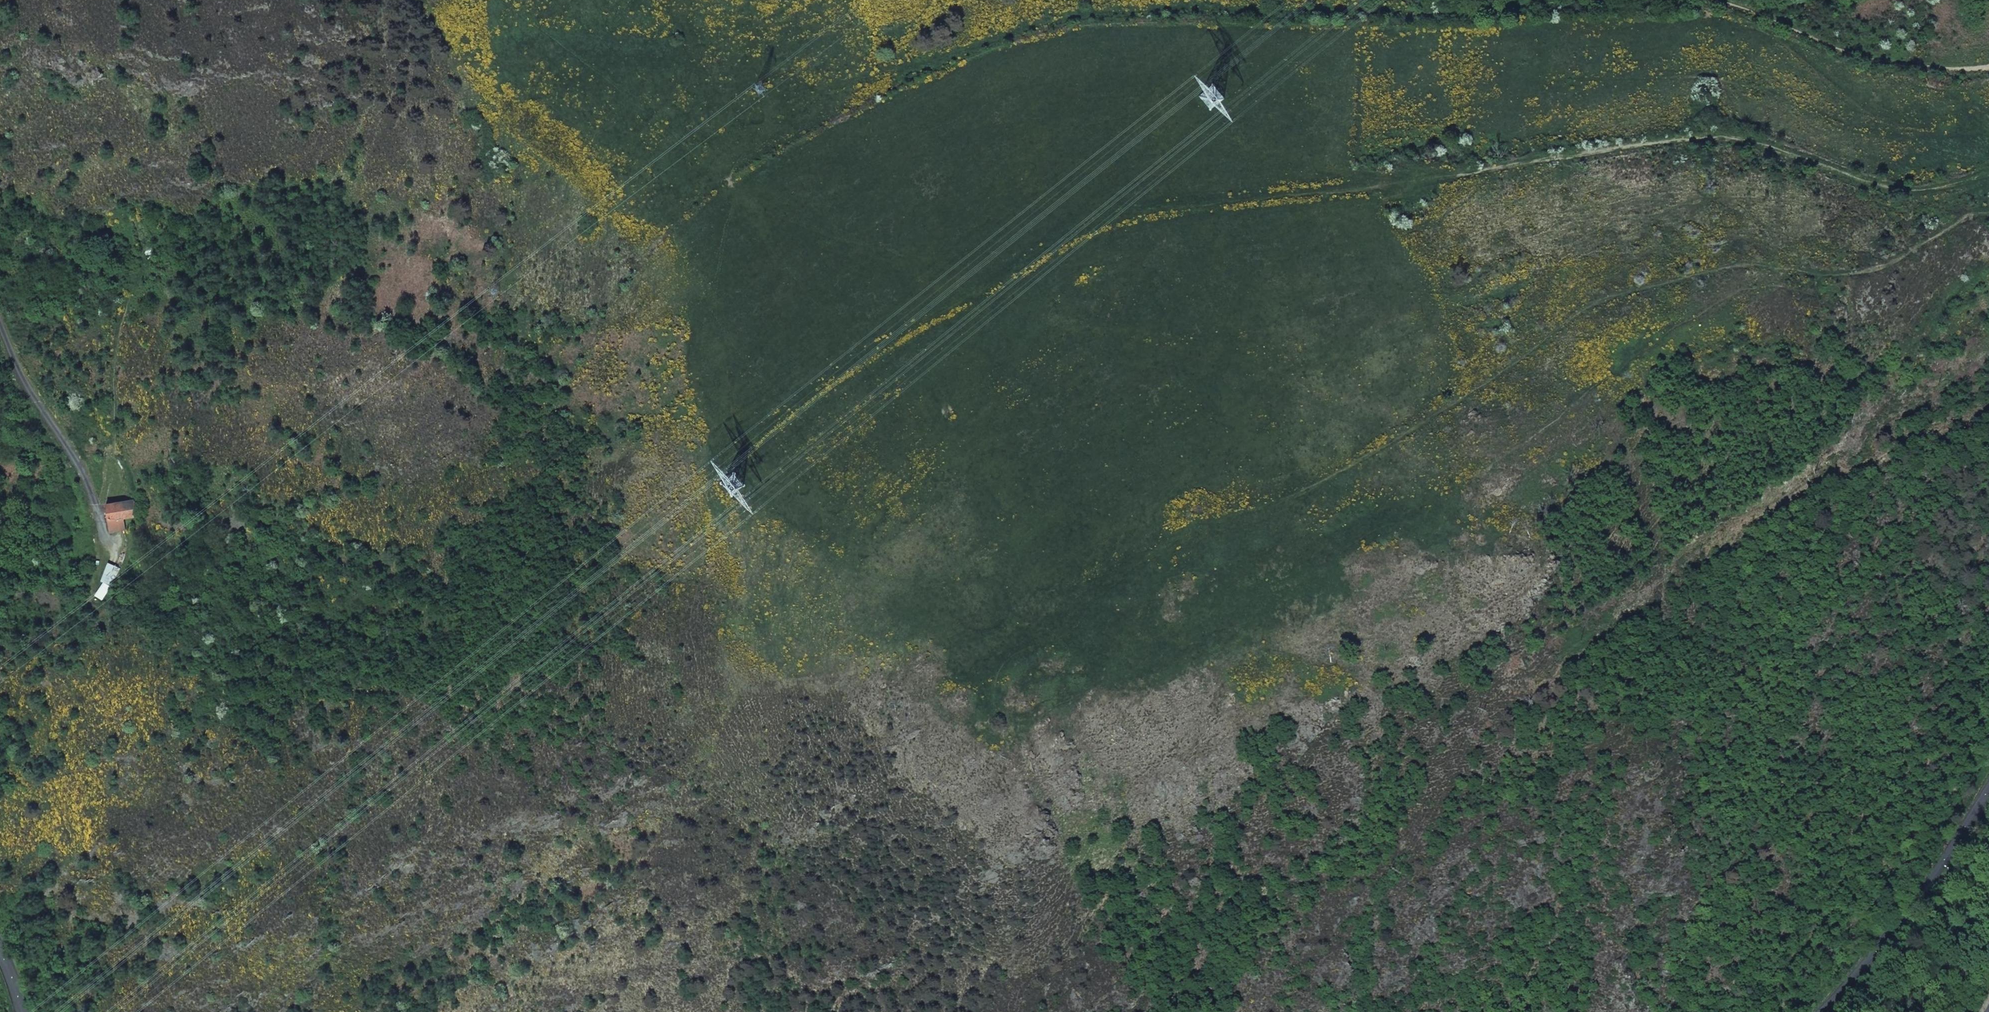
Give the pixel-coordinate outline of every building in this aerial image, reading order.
[(107,506),(109,527),(122,526),(122,520),(140,519),(139,502),(107,506)]
